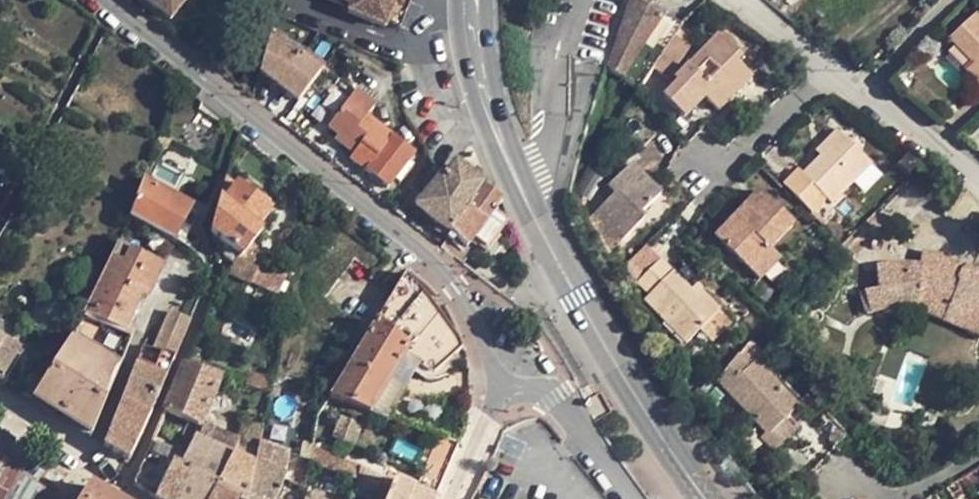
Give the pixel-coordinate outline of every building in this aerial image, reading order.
[(169,22),(187,0),(141,0),(169,22)] [(338,4),(349,8),(352,0),(339,0),(338,4)] [(349,8),(347,13),(384,28),(385,25),(399,30),(411,0),(352,0),(349,8)] [(678,29),(662,18),(646,8),(635,0),(630,0),(607,68),(623,78),(638,89),(653,67),(667,46),(674,36),(678,29)] [(650,3),(646,8),(662,18),(678,29),(682,24),(650,3)] [(949,39),(955,45),(971,62),(977,57),(978,59),(978,11),(978,10),(949,39)] [(689,65),(675,80),(678,82),(664,97),(684,117),(704,97),(717,111),(751,77),(736,61),(741,57),(718,34),(689,65)] [(674,36),(667,46),(682,57),(690,45),(674,36)] [(305,53),(270,37),(263,59),(259,74),(277,89),(300,60),(301,59),(305,53)] [(971,62),(955,45),(949,52),(965,70),(971,62)] [(667,46),(653,67),(668,78),(682,57),(667,46)] [(325,69),(305,53),(301,59),(300,60),(277,89),(298,104),(320,75),(325,69)] [(965,70),(978,85),(978,59),(977,57),(971,62),(965,70)] [(361,88),(356,93),(374,107),(378,101),(361,88)] [(350,160),(365,172),(387,144),(391,137),(366,118),(374,107),(356,93),(328,130),(339,138),(357,152),(350,160)] [(798,170),(783,185),(811,214),(825,199),(831,204),(870,165),(836,131),(822,146),(827,150),(820,157),(802,175),(798,170)] [(391,137),(387,144),(410,160),(414,155),(391,137)] [(339,138),(336,142),(353,156),(357,152),(339,138)] [(387,144),(365,172),(387,190),(394,180),(408,163),(410,160),(387,144)] [(827,150),(822,146),(815,152),(820,157),(827,150)] [(919,163),(907,153),(902,160),(914,170),(919,163)] [(408,163),(394,180),(400,184),(413,167),(408,163)] [(632,164),(608,187),(614,193),(594,213),(621,240),(645,217),(641,213),(660,194),(632,164)] [(454,166),(443,181),(472,204),(483,188),(454,166)] [(443,181),(440,179),(439,181),(429,193),(415,208),(422,213),(440,229),(450,234),(472,204),(443,181)] [(143,182),(142,186),(173,204),(175,200),(143,182)] [(250,247),(260,236),(255,232),(270,215),(265,212),(240,192),(236,189),(235,190),(225,182),(219,203),(214,220),(210,235),(238,256),(227,274),(248,286),(249,285),(260,264),(263,258),(250,247)] [(142,186),(128,220),(173,244),(180,248),(183,241),(176,237),(191,210),(174,202),(173,204),(142,186)] [(244,186),(240,192),(265,212),(270,206),(244,186)] [(472,204),(450,234),(439,248),(457,262),(472,243),(485,252),(506,225),(492,215),(501,202),(483,188),(472,204)] [(758,192),(734,218),(740,224),(720,244),(758,281),(779,260),(769,249),(793,225),(758,192)] [(191,210),(176,237),(183,241),(197,215),(191,210)] [(621,240),(594,213),(591,216),(610,251),(621,240)] [(740,224),(734,218),(715,238),(720,244),(740,224)] [(43,383),(32,400),(91,438),(119,368),(132,337),(123,333),(141,298),(146,301),(162,269),(117,247),(83,317),(85,318),(72,338),(43,383)] [(921,252),(919,267),(909,265),(898,265),(876,267),(877,290),(864,292),(869,313),(869,314),(878,312),(886,311),(902,310),(915,310),(918,290),(951,301),(946,312),(978,326),(978,272),(977,271),(977,270),(975,269),(974,269),(973,268),(972,268),(971,268),(969,268),(968,268),(967,268),(966,268),(965,269),(964,269),(962,270),(961,271),(960,272),(959,273),(959,275),(958,276),(958,277),(958,279),(958,281),(958,282),(959,283),(955,292),(934,284),(940,259),(941,256),(921,252)] [(940,259),(934,284),(955,292),(959,283),(958,282),(958,281),(958,279),(958,277),(958,276),(959,275),(959,273),(960,272),(961,271),(962,270),(964,269),(965,269),(940,259)] [(660,260),(637,282),(649,295),(645,299),(685,343),(702,327),(717,313),(719,312),(702,295),(697,299),(691,292),(672,273),(660,260)] [(260,264),(249,285),(275,298),(286,276),(260,264)] [(405,274),(329,398),(370,414),(403,357),(417,367),(427,373),(434,373),(462,349),(458,341),(455,336),(428,299),(418,288),(405,274)] [(696,288),(691,292),(697,299),(702,295),(696,288)] [(946,312),(951,301),(918,290),(915,310),(942,321),(946,312)] [(942,321),(978,337),(978,326),(946,312),(942,321)] [(135,368),(103,446),(129,461),(165,380),(175,358),(190,322),(170,313),(154,351),(142,348),(135,368)] [(717,313),(702,327),(712,339),(728,324),(717,313)] [(2,377),(19,351),(5,342),(0,338),(0,376),(2,377)] [(774,453),(799,428),(789,417),(796,410),(754,364),(760,357),(762,356),(749,344),(738,358),(737,357),(718,381),(766,434),(761,439),(774,453)] [(403,357),(370,414),(384,420),(417,367),(403,357)] [(760,357),(754,364),(796,410),(801,402),(776,374),(771,369),(760,357)] [(781,370),(776,365),(771,369),(776,374),(781,370)] [(219,376),(184,366),(163,412),(198,428),(219,376)] [(31,375),(20,392),(32,400),(43,383),(31,375)] [(271,381),(250,376),(247,385),(269,392),(271,381)] [(815,409),(805,399),(801,402),(796,410),(789,417),(799,428),(815,409)] [(339,419),(332,438),(355,447),(361,427),(339,419)] [(244,422),(236,441),(259,447),(259,444),(262,428),(244,422)] [(199,429),(194,439),(232,456),(254,468),(259,447),(236,441),(201,426),(199,429)] [(839,435),(829,445),(835,451),(844,441),(839,435)] [(154,498),(211,498),(216,488),(232,456),(194,439),(180,468),(172,463),(171,465),(162,483),(159,489),(155,498),(154,498)] [(458,446),(438,439),(416,492),(394,483),(393,484),(387,498),(436,498),(458,446)] [(284,480),(289,454),(259,444),(259,447),(254,468),(248,498),(277,498),(284,480)] [(312,445),(302,444),(300,460),(309,462),(312,448),(312,445)] [(344,462),(312,448),(309,462),(309,464),(325,470),(341,477),(344,462)] [(55,497),(0,455),(0,498),(54,498),(55,497)] [(232,456),(216,488),(236,498),(248,498),(254,468),(232,456)] [(160,460),(151,478),(162,483),(171,465),(160,460)] [(344,462),(341,477),(356,483),(359,469),(344,462)] [(354,495),(364,498),(387,498),(393,484),(359,469),(356,483),(354,495)] [(159,489),(136,478),(133,484),(134,487),(152,496),(155,498),(159,489)] [(83,498),(113,498),(91,486),(83,498)] [(211,498),(236,498),(216,488),(211,498)]
